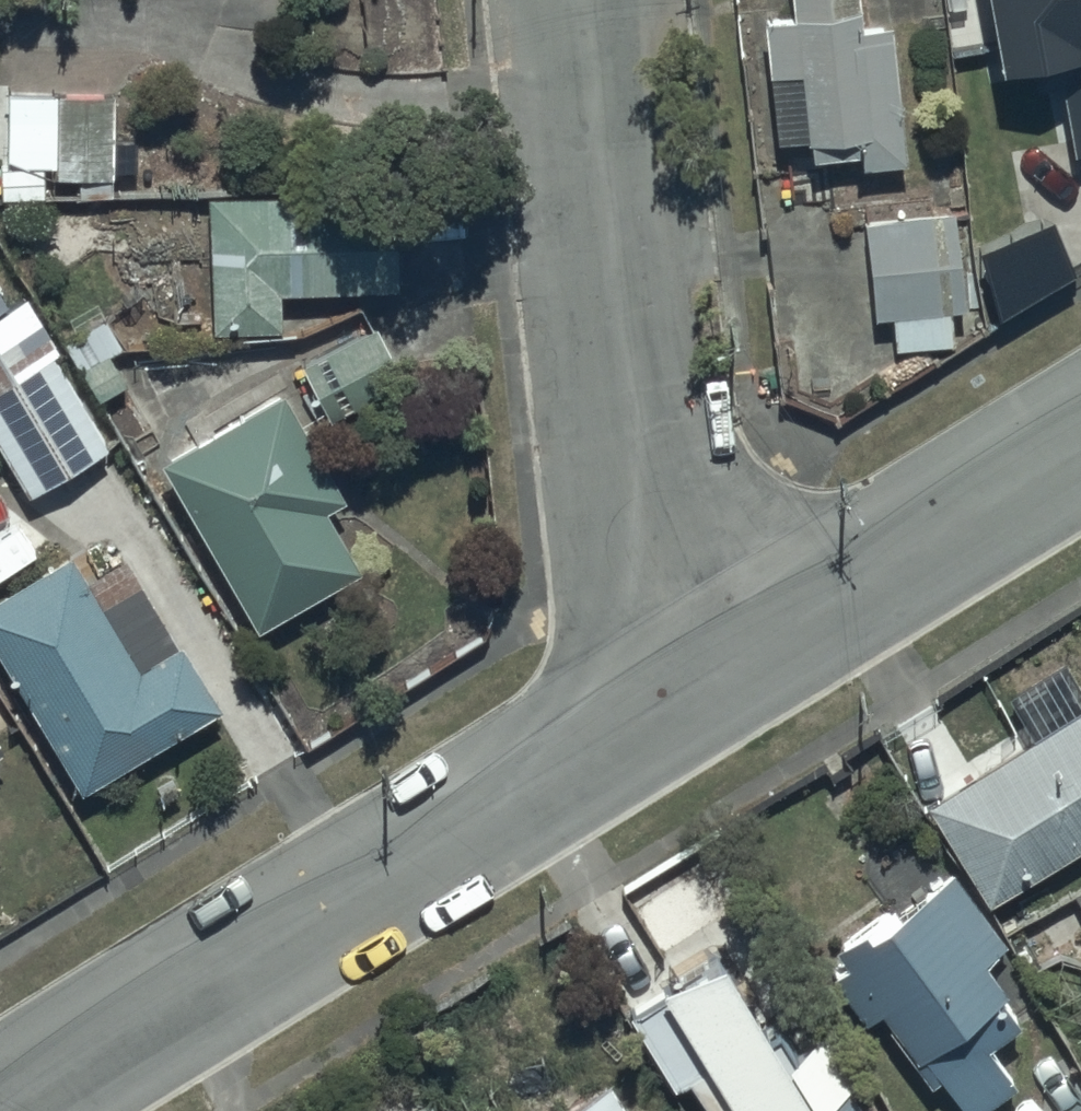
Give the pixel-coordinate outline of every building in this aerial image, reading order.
[(776,18),(749,20),(755,136),(792,134),(793,157),(844,154),(845,165),(892,163),(884,24),(844,27),(843,0),(775,0),(776,18)] [(966,70),(1012,63),(1016,89),(1051,83),(1062,149),(1080,146),(1080,0),(954,0),(966,70)] [(119,73),(6,75),(8,183),(44,183),(43,153),(59,153),(59,164),(80,163),(80,186),(111,185),(111,163),(136,163),(136,131),(120,131),(119,73)] [(393,182),(212,191),(218,317),(286,314),(285,277),(397,272),(393,182)] [(854,219),(863,318),(880,317),(883,354),(942,350),(939,308),(954,307),(947,213),(854,219)] [(10,287),(0,271),(0,293),(10,287)] [(0,305),(0,432),(28,480),(111,433),(28,288),(0,305)] [(294,372),(169,446),(261,614),(370,554),(334,488),(353,478),(294,372)] [(0,583),(0,625),(79,773),(225,695),(141,538),(92,565),(79,541),(0,583)] [(933,785),(995,887),(1080,835),(1080,695),(933,785)] [(11,734),(0,717),(0,741),(11,734)] [(953,850),(840,925),(852,943),(838,952),(872,1003),(889,991),(941,1069),(951,1062),(977,1100),(1021,1071),(994,1030),(1026,1009),(989,954),(1012,938),(953,850)] [(682,970),(632,1002),(678,1075),(698,1064),(729,1110),(894,1110),(756,898),(671,953),(682,970)] [(1052,925),(1041,907),(1014,923),(1036,960),(1073,937),(1080,949),(1080,908),(1052,925)] [(639,1101),(616,1061),(529,1110),(680,1110),(665,1086),(639,1101)]
